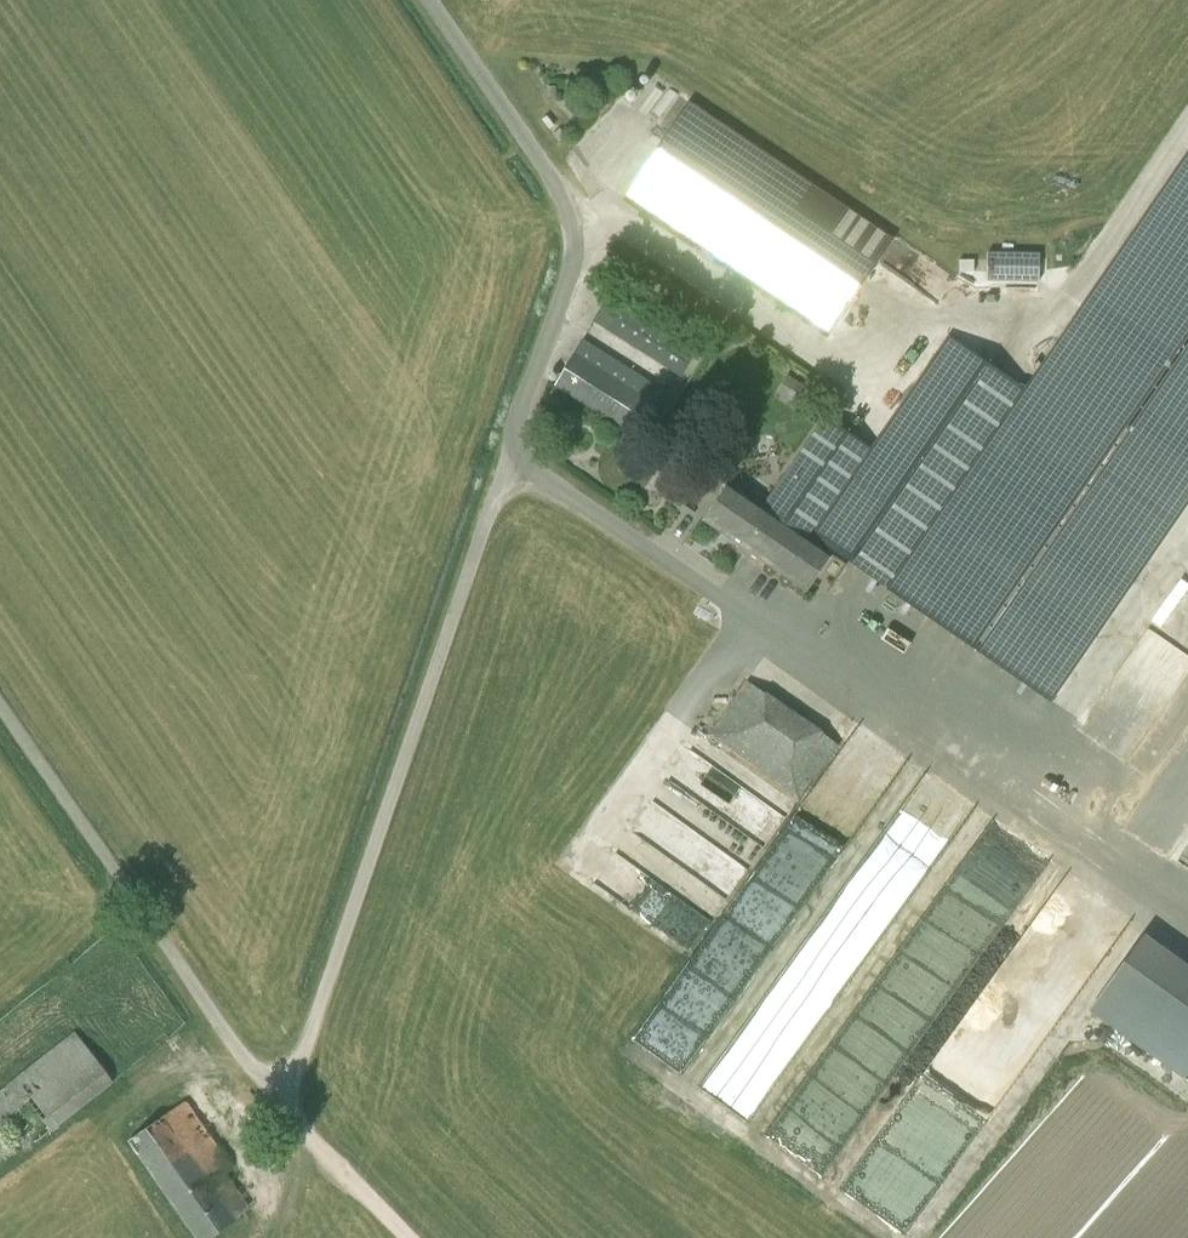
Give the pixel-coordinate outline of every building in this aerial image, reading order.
[(830,333),(894,239),(689,102),(626,195),(830,333)] [(1029,390),(996,438),(891,590),(1049,698),(1187,497),(1187,159),(1029,390)] [(988,251),(988,281),(1039,281),(1039,251),(988,251)] [(698,349),(611,294),(593,322),(680,377),(698,349)] [(809,538),(832,555),(889,593),(891,590),(996,438),(1029,390),(949,335),(872,448),(826,416),(801,452),(847,484),(809,538)] [(555,385),(637,436),(666,391),(583,339),(555,385)] [(763,507),(729,483),(704,519),(808,590),(832,555),(809,538),(847,484),(801,452),(763,507)] [(707,738),(804,795),(838,738),(741,680),(707,738)] [(899,1070),(1033,865),(979,830),(898,954),(917,966),(906,983),(917,989),(900,1014),(911,1021),(885,1061),(899,1070)] [(661,888),(642,920),(690,949),(709,917),(661,888)] [(1185,1077),(1187,1072),(1187,966),(1139,933),(1086,1012),(1185,1077)] [(113,1081),(75,1032),(0,1091),(0,1171),(113,1081)] [(729,1043),(699,1086),(746,1118),(761,1095),(748,1086),(758,1071),(761,1073),(775,1053),(762,1045),(753,1059),(729,1043)] [(237,1219),(249,1207),(223,1170),(231,1165),(186,1101),(129,1140),(197,1237),(210,1237),(237,1219)]
